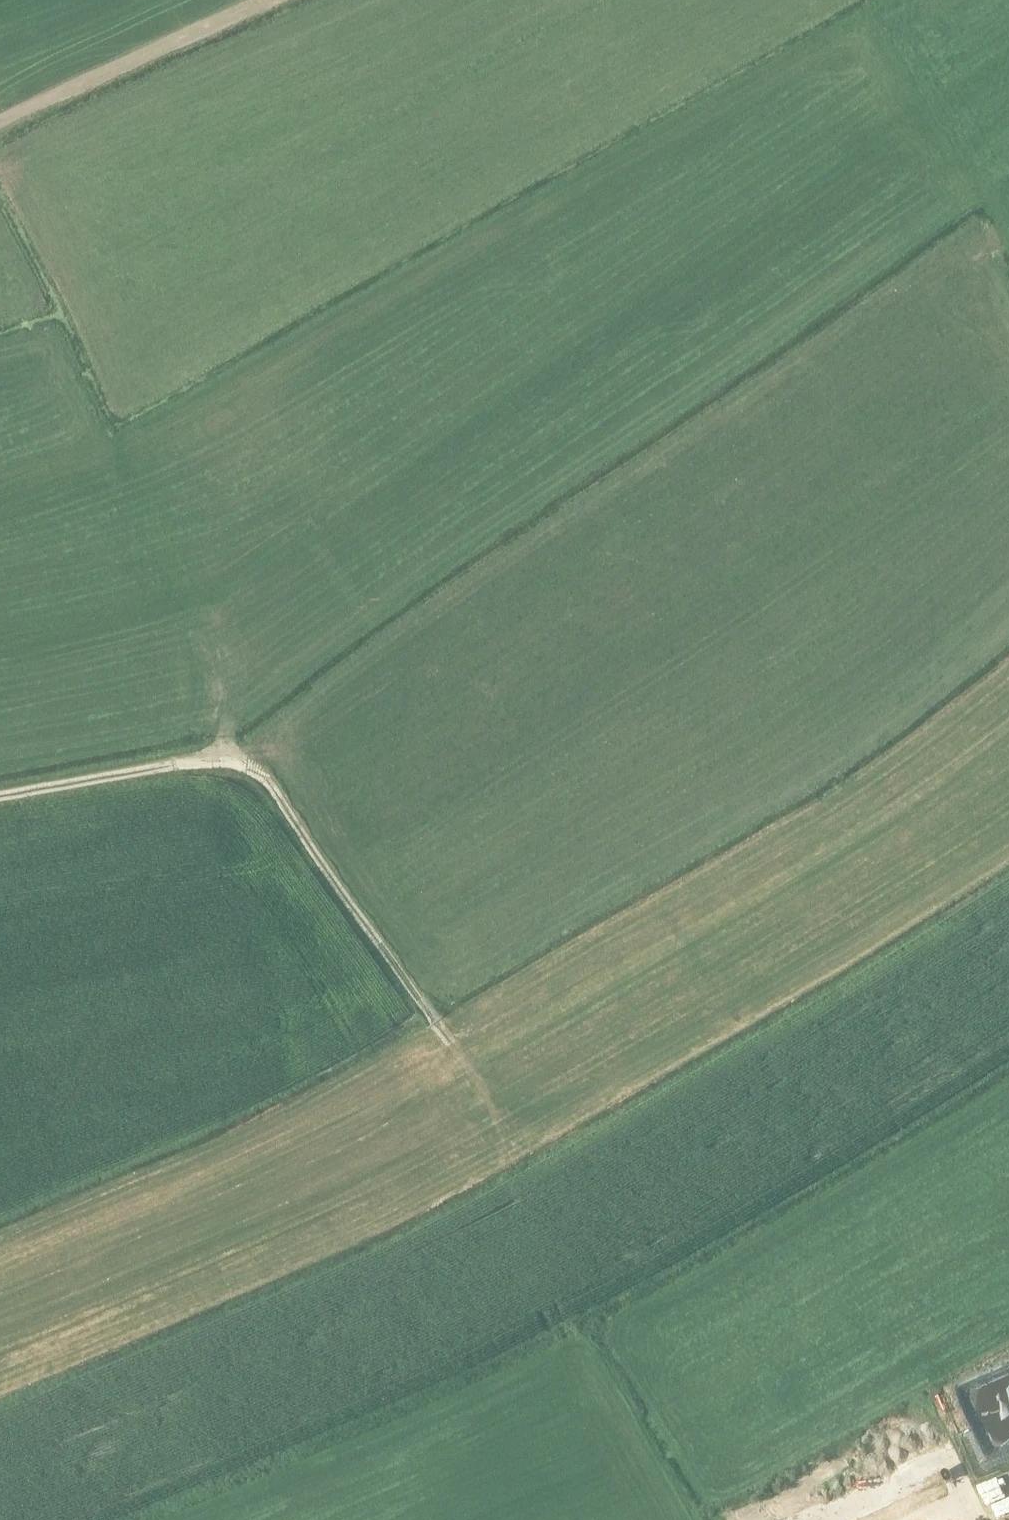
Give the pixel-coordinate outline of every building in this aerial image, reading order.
[(955,1382),(977,1450),(1008,1440),(1008,1365),(955,1382)]
